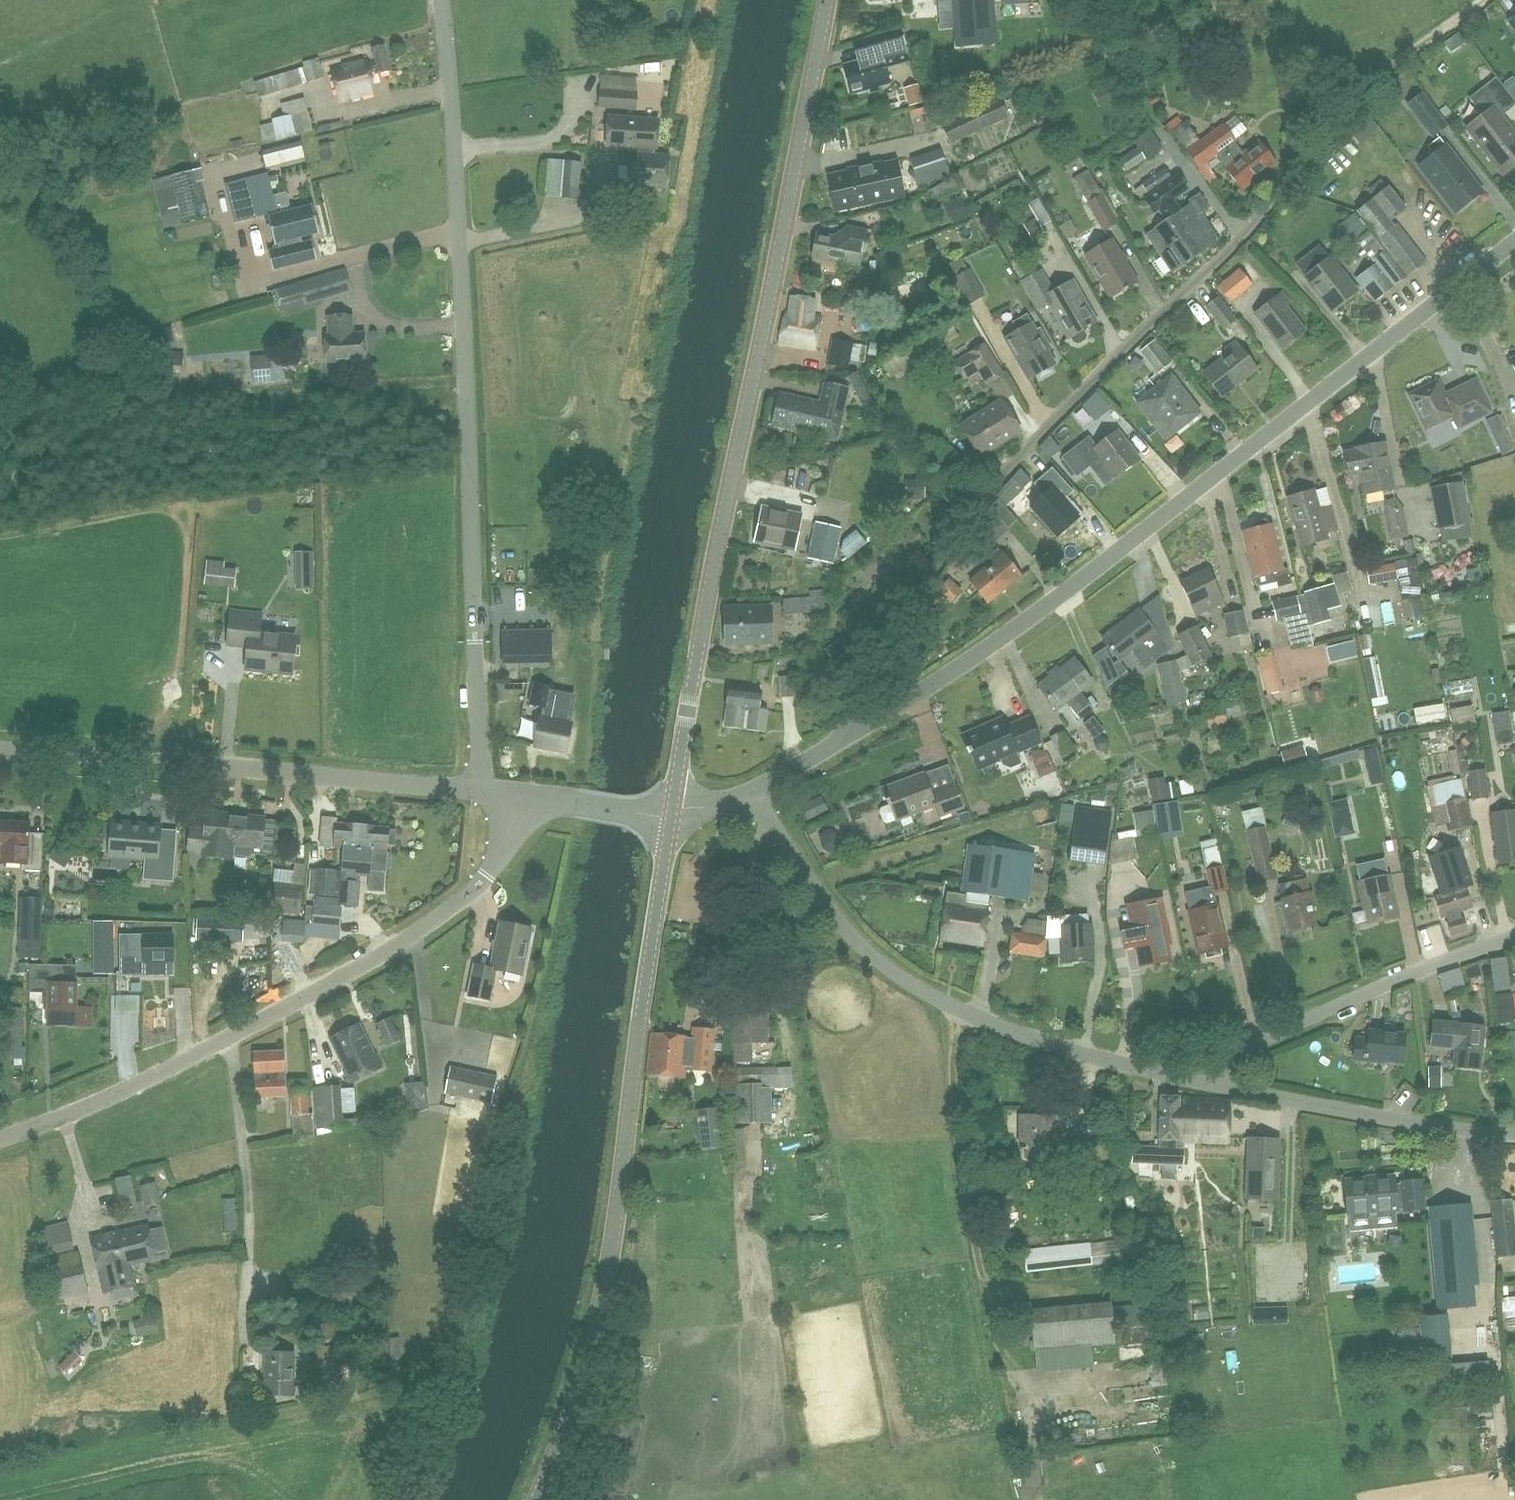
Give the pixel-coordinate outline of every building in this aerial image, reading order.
[(993,0),(952,0),(956,47),(996,44),(993,0)] [(1116,16),(1128,11),(1126,5),(1130,4),(1128,0),(1111,0),(1116,16)] [(1487,16),(1504,6),(1500,0),(1480,0),(1478,1),(1487,16)] [(1505,19),(1514,33),(1514,12),(1505,19)] [(1464,43),(1457,33),(1443,43),(1450,53),(1464,43)] [(383,44),(371,48),(376,65),(369,67),(367,59),(330,69),(339,101),(375,92),(371,74),(378,72),(378,73),(390,70),(383,44)] [(901,73),(916,67),(910,49),(894,54),(901,73)] [(890,83),(882,54),(843,65),(851,94),(890,83)] [(318,58),(303,63),(304,67),(254,83),(258,97),(323,77),(318,58)] [(598,106),(635,108),(636,76),(601,75),(600,88),(599,88),(598,106)] [(903,89),(908,105),(922,101),(917,85),(903,89)] [(1448,125),(1422,91),(1406,103),(1432,137),(1448,125)] [(950,144),(1008,116),(999,96),(941,123),(950,144)] [(303,98),(279,103),(283,115),(271,118),(272,122),(259,125),(263,140),(312,129),(306,109),(303,98)] [(1466,127),(1502,174),(1514,164),(1514,140),(1504,127),(1508,124),(1493,106),(1466,127)] [(627,185),(667,188),(669,154),(656,153),(653,153),(653,149),(655,149),(657,119),(608,116),(606,145),(629,146),(627,185)] [(1184,118),(1170,129),(1184,147),(1198,136),(1184,118)] [(1276,163),(1259,141),(1243,153),(1234,141),(1236,140),(1222,122),(1184,151),(1208,183),(1216,178),(1209,168),(1220,161),(1242,189),(1276,163)] [(265,166),(303,157),(299,141),(261,151),(265,166)] [(1453,152),(1445,143),(1418,164),(1454,211),(1479,193),(1449,155),(1453,152)] [(949,174),(940,146),(908,157),(919,184),(949,174)] [(1125,171),(1144,158),(1136,148),(1117,161),(1125,171)] [(579,162),(546,160),(544,195),(577,198),(579,162)] [(837,211),(907,195),(899,160),(829,176),(837,211)] [(170,174),(182,222),(208,215),(196,168),(170,174)] [(1072,177),(1102,230),(1117,222),(1087,169),(1072,177)] [(276,175),(268,177),(271,188),(275,187),(278,182),(276,175)] [(230,186),(237,220),(276,211),(271,188),(268,177),(230,186)] [(1374,301),(1425,261),(1396,223),(1394,225),(1390,220),(1406,208),(1388,184),(1387,185),(1380,178),(1365,189),(1372,197),(1355,210),(1370,228),(1368,230),(1354,211),(1337,224),(1345,235),(1349,233),(1355,241),(1357,240),(1376,263),(1356,278),(1374,301)] [(970,216),(956,184),(942,190),(947,201),(942,203),(951,224),(970,216)] [(1143,198),(1149,194),(1142,184),(1134,189),(1141,199),(1143,198)] [(1149,194),(1143,198),(1153,213),(1157,210),(1165,221),(1145,234),(1169,270),(1216,239),(1198,213),(1208,206),(1198,192),(1187,199),(1190,203),(1180,210),(1163,184),(1149,194)] [(272,269),(317,258),(312,241),(302,243),(300,236),(319,232),(312,206),(268,217),(274,243),(278,242),(280,249),(268,252),(272,269)] [(1245,222),(1241,209),(1228,212),(1232,226),(1245,222)] [(1043,232),(1040,227),(1035,219),(1024,225),(1032,238),(1043,232)] [(831,236),(817,233),(812,256),(842,262),(842,261),(856,263),(857,256),(865,257),(869,239),(864,238),(866,229),(845,225),(831,236)] [(1112,238),(1085,254),(1110,296),(1137,281),(1112,238)] [(1360,256),(1351,244),(1342,251),(1352,263),(1360,256)] [(1249,252),(1240,260),(1251,273),(1260,266),(1249,252)] [(984,295),(969,267),(967,268),(960,255),(947,262),(955,276),(954,276),(969,303),(984,295)] [(1356,290),(1330,256),(1304,277),(1330,310),(1356,290)] [(1009,263),(1019,279),(1028,274),(1018,257),(1009,263)] [(304,304),(352,290),(345,267),(298,281),(304,304)] [(1231,302),(1252,283),(1238,267),(1216,285),(1231,302)] [(1048,303),(1068,338),(1070,337),(1073,342),(1078,343),(1084,339),(1086,334),(1083,329),(1096,321),(1077,287),(1072,280),(1053,291),(1041,270),(1022,281),(1038,309),(1048,303)] [(1254,313),(1281,348),(1304,330),(1285,305),(1290,302),(1282,292),(1254,313)] [(790,312),(785,311),(778,343),(814,348),(821,316),(817,316),(813,315),(814,299),(792,296),(790,312)] [(1236,320),(1217,296),(1203,306),(1222,330),(1236,320)] [(352,315),(327,316),(328,334),(325,334),(327,362),(365,360),(364,332),(352,333),(352,329),(353,328),(352,315)] [(1032,369),(1035,374),(1051,365),(1048,360),(1052,357),(1045,344),(1049,342),(1044,335),(1041,337),(1031,321),(1002,337),(1023,374),(1032,369)] [(173,341),(170,327),(151,331),(154,345),(173,341)] [(831,338),(827,363),(848,366),(850,360),(865,362),(868,344),(831,338)] [(1172,361),(1154,338),(1139,350),(1157,373),(1172,361)] [(985,383),(987,382),(1001,373),(1003,372),(983,342),(952,361),(963,378),(977,369),(985,383)] [(1203,373),(1221,395),(1255,368),(1235,342),(1225,349),(1228,353),(1203,373)] [(178,353),(166,353),(165,364),(177,365),(178,353)] [(272,381),(270,354),(250,355),(253,383),(272,381)] [(1144,363),(1134,354),(1105,385),(1106,386),(1105,386),(1113,394),(1113,393),(1114,394),(1144,363)] [(244,361),(225,364),(227,375),(246,371),(244,361)] [(865,378),(849,373),(843,380),(852,382),(849,389),(860,392),(865,378)] [(1437,381),(1409,394),(1425,428),(1453,415),(1458,426),(1489,411),(1474,380),(1444,395),(1437,381)] [(817,401),(779,393),(772,424),(813,433),(837,439),(849,386),(822,381),(817,401)] [(1199,412),(1176,383),(1164,392),(1158,385),(1136,402),(1158,429),(1168,421),(1175,431),(1199,412)] [(1095,392),(1082,405),(1093,420),(1110,408),(1095,392)] [(998,398),(998,399),(958,424),(978,456),(1018,430),(1001,402),(998,398)] [(1491,433),(1503,428),(1497,415),(1485,420),(1491,433)] [(1443,452),(1462,443),(1456,429),(1436,439),(1443,452)] [(1104,486),(1139,459),(1116,430),(1096,446),(1088,436),(1061,457),(1076,476),(1089,466),(1104,486)] [(1360,473),(1364,493),(1393,488),(1384,442),(1355,448),(1356,450),(1344,452),(1348,475),(1360,473)] [(1078,520),(1058,497),(1068,488),(1050,467),(1032,484),(1035,487),(1043,497),(1029,509),(1056,539),(1078,520)] [(1012,476),(1023,487),(1030,481),(1019,468),(1012,476)] [(905,479),(907,498),(923,497),(921,478),(905,479)] [(1470,523),(1462,481),(1429,487),(1437,529),(1439,528),(1442,541),(1470,536),(1468,523),(1470,523)] [(1287,498),(1301,546),(1328,538),(1326,531),(1336,528),(1330,506),(1319,510),(1313,490),(1287,498)] [(1396,510),(1394,499),(1384,501),(1391,537),(1406,534),(1401,509),(1396,510)] [(755,542),(794,549),(801,514),(761,506),(755,542)] [(987,549),(1008,528),(992,511),(971,532),(973,534),(960,547),(963,550),(948,565),(955,572),(971,556),(968,553),(980,541),(987,549)] [(832,564),(841,526),(815,521),(807,558),(832,564)] [(1243,532),(1254,576),(1281,570),(1271,525),(1243,532)] [(856,530),(843,540),(841,551),(847,559),(866,544),(856,530)] [(1369,553),(1364,537),(1358,539),(1362,555),(1369,553)] [(296,567),(312,566),(312,552),(296,552),(296,567)] [(970,579),(988,602),(1021,575),(1003,553),(970,579)] [(1394,562),(1364,567),(1367,584),(1397,578),(1398,585),(1410,583),(1405,558),(1393,560),(1394,562)] [(203,584),(235,587),(237,568),(225,567),(225,561),(206,559),(203,584)] [(1466,570),(1469,583),(1483,581),(1480,567),(1466,570)] [(1223,603),(1206,568),(1178,581),(1190,607),(1195,616),(1223,603)] [(962,591),(947,576),(935,588),(949,603),(962,591)] [(1340,605),(1333,582),(1300,591),(1306,615),(1310,614),(1312,624),(1330,620),(1327,609),(1340,605)] [(783,614),(824,611),(822,588),(808,589),(808,596),(782,598),(783,614)] [(1295,594),(1271,600),(1275,620),(1287,617),(1290,626),(1306,623),(1303,612),(1300,613),(1295,594)] [(923,627),(940,608),(933,601),(916,621),(923,627)] [(725,625),(769,624),(769,606),(724,607),(725,625)] [(1138,609),(1101,638),(1118,660),(1131,650),(1145,668),(1171,648),(1165,626),(1155,631),(1138,609)] [(1252,648),(1243,609),(1222,613),(1231,653),(1252,648)] [(261,615),(231,611),(227,643),(248,645),(246,668),(292,673),(295,637),(259,633),(261,615)] [(770,642),(769,624),(725,625),(726,644),(770,642)] [(1211,656),(1196,624),(1176,634),(1185,654),(1176,658),(1184,675),(1190,672),(1188,667),(1211,656)] [(503,662),(551,661),(550,631),(503,632),(503,662)] [(1369,649),(1366,635),(1358,636),(1360,650),(1369,649)] [(1282,689),(1273,654),(1256,658),(1266,694),(1282,689)] [(1382,696),(1374,656),(1362,659),(1370,698),(1382,696)] [(1185,701),(1175,658),(1156,663),(1166,706),(1185,701)] [(1075,659),(1039,685),(1057,709),(1067,701),(1073,709),(1080,718),(1093,708),(1092,707),(1097,704),(1091,695),(1086,698),(1080,691),(1092,681),(1075,659)] [(1442,669),(1442,682),(1466,682),(1466,669),(1442,669)] [(557,697),(557,674),(531,674),(531,696),(557,697)] [(795,696),(793,674),(777,676),(779,697),(795,696)] [(729,686),(724,725),(764,730),(767,710),(759,709),(761,690),(729,686)] [(1511,720),(1508,701),(1493,703),(1493,710),(1491,710),(1493,722),(1511,720)] [(1443,717),(1441,704),(1412,709),(1414,722),(1443,717)] [(1475,722),(1471,705),(1449,709),(1453,727),(1475,722)] [(1208,726),(1226,722),(1223,707),(1204,711),(1208,726)] [(978,767),(999,758),(1002,765),(1010,768),(1021,763),(1016,750),(1040,740),(1030,717),(1007,727),(1003,718),(963,736),(969,752),(971,751),(978,767)] [(565,751),(570,725),(540,719),(535,745),(565,751)] [(1074,750),(1063,729),(1048,736),(1050,739),(1043,743),(1055,767),(1064,762),(1061,757),(1074,750)] [(1107,742),(1104,738),(1099,737),(1095,740),(1094,745),(1097,749),(1102,750),(1106,747),(1107,742)] [(1284,767),(1308,760),(1303,744),(1279,752),(1284,767)] [(1363,750),(1371,783),(1382,781),(1375,747),(1363,750)] [(1466,770),(1470,799),(1489,796),(1485,767),(1466,770)] [(923,772),(882,788),(888,803),(889,803),(895,820),(935,805),(939,816),(964,806),(955,783),(930,792),(923,772)] [(1148,779),(1151,801),(1179,796),(1178,786),(1175,787),(1174,781),(1165,782),(1164,776),(1148,779)] [(1204,789),(1201,776),(1193,777),(1196,791),(1204,789)] [(1471,826),(1460,777),(1425,786),(1434,825),(1444,823),(1446,832),(1471,826)] [(694,785),(695,795),(714,793),(713,783),(694,785)] [(1048,794),(1034,797),(1037,808),(1051,805),(1048,794)] [(801,807),(807,819),(827,809),(821,797),(801,807)] [(1346,835),(1338,800),(1327,802),(1335,837),(1346,835)] [(1178,818),(1175,802),(1152,806),(1154,821),(1157,839),(1181,835),(1178,818)] [(1102,865),(1111,810),(1076,804),(1068,859),(1102,865)] [(1068,836),(1072,807),(1060,805),(1057,834),(1068,836)] [(1491,814),(1497,863),(1514,861),(1514,810),(1491,814)] [(190,828),(188,849),(201,851),(200,856),(233,859),(235,844),(262,847),(264,817),(204,811),(202,829),(190,828)] [(1133,814),(1135,828),(1154,825),(1151,811),(1133,814)] [(1114,841),(1128,841),(1128,853),(1135,853),(1133,818),(1113,819),(1114,841)] [(1311,823),(1318,854),(1334,850),(1327,819),(1311,823)] [(24,865),(24,870),(41,871),(43,832),(29,832),(30,823),(0,820),(0,863),(24,865)] [(108,856),(110,856),(110,867),(130,868),(131,858),(157,860),(160,824),(111,821),(111,823),(104,823),(102,838),(109,839),(108,856)] [(344,846),(386,850),(387,844),(394,845),(396,830),(388,829),(388,828),(374,827),(374,826),(345,823),(345,824),(336,823),(334,845),(344,846)] [(1278,877),(1264,825),(1244,830),(1257,883),(1278,877)] [(834,849),(838,844),(835,832),(829,828),(823,830),(819,835),(822,847),(828,851),(834,849)] [(1205,868),(1221,864),(1215,837),(1199,841),(1205,868)] [(947,892),(940,938),(982,945),(990,895),(1028,900),(1035,853),(969,843),(962,891),(966,892),(965,895),(947,892)] [(344,846),(342,871),(340,896),(339,904),(356,905),(357,890),(354,890),(355,881),(354,881),(354,872),(370,874),(370,870),(384,871),(386,850),(344,846)] [(48,859),(59,865),(66,854),(55,847),(48,859)] [(1429,857),(1441,893),(1434,895),(1440,916),(1446,914),(1448,918),(1444,920),(1449,936),(1468,930),(1463,915),(1460,916),(1458,910),(1472,906),(1465,885),(1462,886),(1450,850),(1429,857)] [(1206,869),(1211,893),(1227,890),(1221,866),(1206,869)] [(340,896),(342,871),(311,868),(309,893),(340,896)] [(1397,917),(1388,875),(1358,882),(1364,909),(1366,909),(1369,923),(1397,917)] [(1278,885),(1289,931),(1315,924),(1311,907),(1314,906),(1311,891),(1309,892),(1305,878),(1278,885)] [(1492,881),(1471,880),(1469,895),(1491,897),(1492,881)] [(299,913),(303,884),(274,881),(270,910),(299,913)] [(334,899),(316,897),(315,906),(314,906),(313,921),(304,921),(304,924),(284,922),(283,933),(304,935),(304,933),(338,937),(340,908),(333,907),(334,899)] [(29,898),(19,898),(18,938),(40,938),(41,899),(29,899),(29,898)] [(1120,927),(1123,948),(1136,945),(1140,965),(1169,959),(1166,943),(1170,943),(1160,898),(1128,905),(1132,924),(1120,927)] [(1218,904),(1188,911),(1198,953),(1205,951),(1207,957),(1220,954),(1219,948),(1227,946),(1225,940),(1218,904)] [(44,918),(53,918),(53,905),(45,905),(44,918)] [(1091,924),(1088,924),(1087,913),(1061,914),(1062,926),(1060,926),(1062,962),(1093,960),(1091,924)] [(243,919),(197,917),(196,938),(242,940),(243,919)] [(1008,952),(1042,956),(1046,936),(1043,936),(1045,921),(1026,918),(1019,932),(1011,932),(1008,952)] [(93,921),(93,933),(114,933),(114,921),(93,921)] [(522,975),(532,928),(499,922),(490,968),(487,970),(474,967),(475,964),(473,964),(467,996),(490,1000),(497,970),(522,975)] [(148,975),(148,934),(117,934),(118,975),(148,975)] [(1507,961),(1514,960),(1514,944),(1505,945),(1507,961)] [(76,983),(76,965),(30,964),(29,987),(30,987),(30,990),(48,991),(48,1025),(76,1025),(91,1025),(91,1007),(76,1007),(76,983)] [(1481,977),(1478,967),(1467,971),(1471,980),(1481,977)] [(1497,1023),(1513,1021),(1514,1030),(1514,981),(1508,982),(1509,992),(1494,994),(1497,1023)] [(139,1002),(140,984),(116,984),(116,1002),(139,1002)] [(15,998),(16,1017),(31,1016),(30,997),(15,998)] [(1354,1056),(1369,1057),(1368,1062),(1383,1063),(1383,1059),(1402,1061),(1405,1033),(1384,1031),(1388,997),(1387,997),(1383,1034),(1369,1033),(1373,1000),(1372,999),(1368,1039),(1356,1038),(1354,1056)] [(681,1008),(680,1018),(701,1020),(702,1009),(681,1008)] [(1460,1020),(1458,1012),(1450,1014),(1452,1022),(1460,1020)] [(765,1014),(733,1015),(734,1062),(750,1061),(750,1043),(766,1043),(765,1014)] [(397,1032),(390,1017),(377,1024),(384,1038),(397,1032)] [(1479,1068),(1483,1027),(1433,1022),(1431,1045),(1456,1048),(1454,1066),(1479,1068)] [(375,1056),(359,1024),(330,1038),(346,1070),(375,1056)] [(684,1078),(688,1037),(651,1033),(647,1074),(684,1078)] [(285,1094),(283,1052),(254,1054),(256,1095),(285,1094)] [(497,1075),(450,1065),(444,1093),(491,1103),(497,1075)] [(733,1083),(733,1122),(771,1122),(771,1087),(792,1087),(791,1066),(736,1067),(736,1083),(733,1083)] [(1440,1088),(1439,1067),(1427,1068),(1428,1089),(1440,1088)] [(307,1076),(289,1076),(290,1103),(308,1103),(307,1076)] [(423,1081),(408,1083),(411,1108),(426,1107),(423,1081)] [(343,1126),(340,1085),(312,1087),(315,1128),(343,1126)] [(1180,1096),(1161,1096),(1159,1148),(1132,1147),(1132,1163),(1183,1165),(1183,1148),(1177,1148),(1177,1139),(1227,1141),(1229,1100),(1180,1098),(1180,1096)] [(294,1116),(308,1115),(307,1104),(293,1105),(294,1116)] [(696,1108),(700,1148),(725,1145),(722,1110),(718,1110),(717,1106),(696,1108)] [(1057,1157),(1074,1157),(1074,1165),(1095,1165),(1095,1164),(1109,1164),(1109,1143),(1096,1143),(1096,1142),(1074,1142),(1074,1145),(1064,1145),(1064,1118),(1058,1118),(1021,1117),(1020,1150),(1026,1150),(1026,1157),(1057,1157)] [(745,1166),(743,1128),(729,1129),(731,1167),(745,1166)] [(1279,1139),(1249,1138),(1246,1198),(1277,1199),(1279,1139)] [(113,1195),(156,1186),(153,1170),(136,1174),(134,1166),(108,1172),(113,1195)] [(1424,1208),(1422,1180),(1402,1182),(1402,1184),(1394,1185),(1393,1176),(1345,1180),(1348,1215),(1424,1208)] [(1511,1198),(1489,1200),(1495,1257),(1514,1255),(1514,1238),(1511,1198)] [(1439,1307),(1472,1305),(1470,1284),(1477,1284),(1470,1204),(1430,1207),(1439,1307)] [(73,1247),(67,1222),(40,1228),(46,1253),(73,1247)] [(130,1264),(137,1262),(155,1258),(147,1224),(90,1237),(98,1271),(103,1292),(135,1285),(130,1264)] [(1264,1227),(1251,1227),(1252,1238),(1264,1238),(1264,1227)] [(1025,1271),(1146,1259),(1143,1237),(1023,1248),(1025,1271)] [(77,1251),(47,1258),(56,1300),(87,1293),(77,1251)] [(1500,1296),(1503,1317),(1514,1316),(1514,1295),(1500,1296)] [(1110,1302),(1030,1308),(1030,1302),(1017,1303),(1019,1336),(1033,1335),(1036,1371),(1093,1367),(1091,1345),(1113,1343),(1112,1327),(1137,1325),(1135,1303),(1111,1305),(1110,1302)] [(1276,1305),(1276,1323),(1287,1323),(1287,1305),(1276,1305)] [(138,1320),(141,1334),(156,1331),(153,1316),(138,1320)] [(1444,1318),(1420,1320),(1425,1366),(1449,1364),(1444,1318)] [(93,1337),(98,1326),(84,1320),(79,1330),(93,1337)] [(340,1337),(340,1326),(331,1326),(331,1337),(340,1337)] [(1152,1329),(1133,1334),(1136,1348),(1155,1343),(1152,1329)] [(400,1342),(390,1343),(391,1357),(400,1356),(400,1342)] [(339,1364),(339,1347),(311,1346),(311,1363),(339,1364)] [(294,1396),(294,1352),(264,1351),(264,1395),(294,1396)] [(1442,1390),(1490,1386),(1488,1363),(1441,1366),(1442,1390)] [(1492,1396),(1435,1401),(1437,1420),(1469,1417),(1469,1413),(1493,1411),(1492,1396)]
